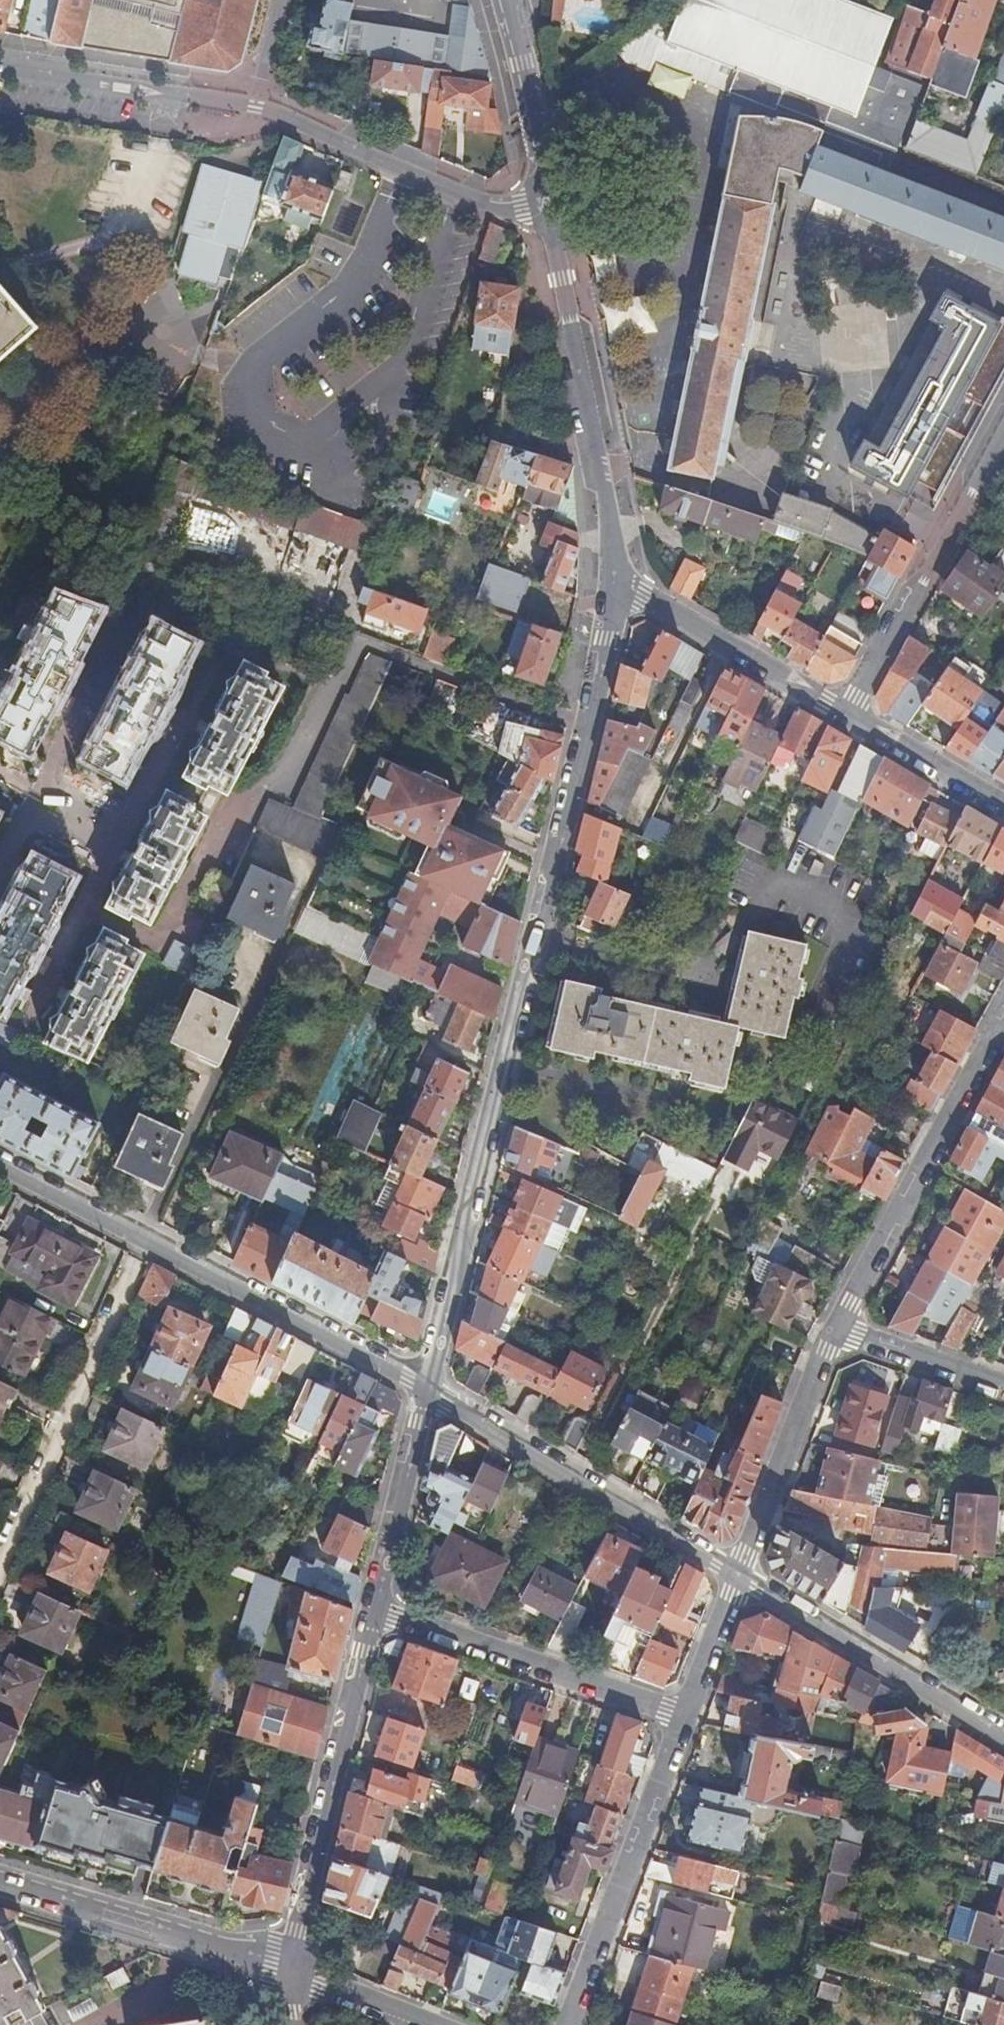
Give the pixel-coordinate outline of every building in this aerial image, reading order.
[(2,33),(10,0),(0,0),(0,32),(2,33)] [(24,37),(50,42),(61,0),(32,0),(24,37)] [(50,42),(67,45),(108,51),(121,0),(61,0),(50,42)] [(256,0),(121,0),(108,51),(228,71),(239,63),(256,0)] [(342,54),(349,20),(353,2),(343,0),(330,0),(325,4),(319,26),(312,25),(308,46),(342,54)] [(656,74),(659,67),(672,71),(775,110),(777,106),(825,124),(835,128),(898,153),(923,86),(877,66),(879,60),(895,18),(847,0),(682,0),(675,17),(669,15),(618,52),(626,63),(656,74)] [(884,61),(930,79),(960,0),(935,0),(930,13),(905,4),(884,61)] [(928,84),(966,97),(979,60),(974,58),(995,0),(960,0),(930,79),(928,84)] [(558,25),(561,7),(552,5),(550,24),(558,25)] [(399,25),(400,10),(366,7),(365,22),(399,25)] [(480,39),(349,20),(342,54),(342,55),(377,61),(434,69),(446,71),(485,76),(491,77),(480,39)] [(968,141),(914,121),(905,148),(977,176),(1003,111),(1003,53),(968,141)] [(377,61),(372,85),(419,92),(419,91),(430,93),(434,69),(377,61)] [(434,69),(430,93),(429,101),(428,106),(426,125),(422,152),(439,159),(443,129),(446,105),(456,106),(468,108),(466,127),(485,130),(502,132),(498,110),(488,109),(491,85),(485,84),(445,78),(446,71),(434,69)] [(445,78),(485,84),(485,76),(446,71),(445,78)] [(822,131),(803,125),(779,118),(778,118),(772,117),(740,116),(701,310),(699,310),(691,349),(693,350),(668,469),(713,478),(716,463),(725,465),(754,319),(751,318),(773,204),(772,203),(779,170),(803,178),(799,190),(918,236),(1003,268),(1003,218),(890,175),(898,153),(835,128),(832,135),(822,131)] [(825,124),(822,131),(832,135),(835,128),(825,124)] [(293,166),(296,159),(302,144),(284,137),(262,199),(289,209),(312,218),(321,221),(333,187),(296,173),(286,170),(293,166)] [(302,144),(296,159),(299,160),(305,145),(302,144)] [(262,183),(204,166),(185,231),(192,233),(181,272),(218,283),(220,276),(232,279),(241,247),(243,248),(262,183)] [(307,230),(312,218),(289,209),(285,221),(307,230)] [(507,229),(497,225),(491,222),(480,258),(495,263),(507,229)] [(598,257),(600,279),(617,277),(615,255),(598,257)] [(464,307),(478,308),(481,285),(471,283),(464,307)] [(519,289),(482,283),(475,324),(471,347),(509,354),(513,330),(519,289)] [(38,330),(0,287),(0,363),(38,330)] [(1001,324),(944,293),(928,322),(931,323),(867,441),(864,439),(849,467),(906,498),(945,428),(955,433),(976,393),(966,387),(1001,324)] [(492,440),(476,483),(498,491),(502,479),(525,486),(536,453),(500,443),(493,441),(492,440)] [(565,521),(579,526),(574,466),(558,461),(536,453),(525,486),(521,499),(532,502),(534,506),(545,510),(548,507),(568,514),(565,521)] [(188,492),(200,497),(209,469),(170,456),(162,476),(145,523),(174,533),(188,492)] [(200,497),(247,513),(256,486),(255,485),(209,469),(200,497)] [(247,513),(271,521),(280,494),(256,486),(247,513)] [(766,519),(666,486),(660,509),(757,542),(763,527),(777,532),(780,524),(775,522),(766,519)] [(800,488),(798,498),(810,501),(811,495),(807,490),(800,488)] [(431,490),(425,515),(450,521),(456,496),(431,490)] [(810,501),(798,498),(784,493),(775,522),(780,524),(807,533),(836,545),(868,557),(869,558),(882,534),(834,512),(834,508),(810,501)] [(297,525),(353,545),(361,522),(334,513),(307,503),(280,494),(271,521),(285,526),(287,523),(297,526),(297,525)] [(556,548),(558,541),(559,542),(564,527),(555,523),(547,520),(539,541),(556,548)] [(361,522),(353,545),(376,554),(377,553),(384,530),(369,525),(361,522)] [(140,540),(171,550),(177,534),(174,533),(145,523),(140,540)] [(559,542),(580,549),(579,532),(564,527),(559,542)] [(885,530),(882,534),(869,558),(880,564),(867,586),(865,587),(865,590),(870,588),(886,598),(889,593),(915,546),(885,530)] [(544,583),(564,591),(580,549),(559,542),(544,583)] [(968,548),(940,590),(980,617),(1003,580),(1003,574),(992,566),(968,548)] [(686,560),(672,588),(690,599),(704,568),(686,560)] [(530,578),(491,564),(483,587),(479,598),(519,611),(530,578)] [(800,575),(787,568),(751,634),(762,640),(770,625),(785,634),(794,619),(803,604),(786,595),(789,591),(788,590),(789,589),(793,588),(800,575)] [(420,632),(427,609),(364,587),(359,600),(369,604),(363,621),(384,629),(387,621),(420,632)] [(103,611),(59,596),(51,612),(44,616),(44,625),(4,702),(0,704),(0,737),(30,752),(103,611)] [(839,611),(831,625),(862,642),(869,629),(839,611)] [(546,617),(543,626),(555,630),(558,621),(546,617)] [(798,642),(789,656),(795,659),(808,667),(825,637),(794,619),(785,634),(798,642)] [(198,644),(157,622),(148,640),(141,645),(142,652),(102,728),(95,733),(95,742),(86,759),(127,781),(168,702),(198,644)] [(545,684),(561,632),(555,630),(543,626),(534,623),(516,674),(545,684)] [(831,625),(825,637),(808,667),(818,672),(831,680),(844,676),(862,642),(831,625)] [(661,682),(668,668),(681,641),(661,629),(639,672),(650,677),(661,682)] [(433,630),(424,656),(445,664),(454,638),(433,630)] [(909,684),(933,650),(913,636),(904,652),(880,696),(885,712),(888,714),(909,684)] [(238,657),(241,648),(208,638),(206,647),(238,657)] [(681,641),(668,668),(691,679),(692,678),(704,654),(690,646),(681,641)] [(347,693),(295,807),(321,817),(392,660),(370,652),(350,695),(347,693)] [(319,673),(325,662),(310,657),(305,668),(319,673)] [(275,676),(246,661),(237,677),(230,682),(231,690),(200,747),(193,752),(194,759),(185,775),(208,787),(210,783),(228,793),(284,686),(274,680),(275,676)] [(650,677),(639,672),(623,665),(617,689),(614,701),(642,707),(644,706),(646,696),(648,690),(650,677)] [(725,666),(706,705),(728,717),(747,679),(735,672),(725,666)] [(985,693),(949,668),(928,698),(924,705),(959,730),(985,693)] [(691,679),(681,700),(692,706),(704,683),(692,678),(691,679)] [(713,750),(733,760),(749,726),(766,690),(754,683),(747,679),(728,717),(713,750)] [(928,698),(909,684),(888,714),(903,723),(909,726),(924,705),(928,698)] [(959,730),(946,749),(964,759),(969,762),(989,733),(989,731),(1003,709),(1003,706),(985,693),(959,730)] [(693,708),(680,701),(668,726),(681,732),(693,708)] [(815,719),(796,708),(782,737),(779,744),(771,762),(786,769),(794,762),(807,768),(827,726),(815,719)] [(989,731),(989,733),(969,762),(987,772),(994,777),(1003,762),(1003,710),(989,731)] [(639,727),(609,720),(600,759),(591,796),(589,804),(600,809),(629,748),(639,727)] [(521,763),(547,777),(554,781),(561,754),(565,735),(517,724),(507,721),(498,751),(505,755),(509,757),(511,758),(516,760),(521,763)] [(655,730),(641,723),(639,727),(629,748),(643,755),(655,730)] [(733,760),(728,771),(744,778),(742,783),(758,790),(771,762),(779,744),(782,737),(763,728),(761,732),(749,726),(733,760)] [(807,768),(802,780),(826,793),(828,788),(829,785),(851,740),(827,726),(807,768)] [(857,808),(857,809),(862,798),(882,758),(860,746),(835,798),(857,808)] [(652,759),(643,755),(629,748),(600,809),(623,819),(652,759)] [(498,780),(503,782),(516,760),(511,758),(498,780)] [(909,824),(914,815),(929,785),(907,772),(882,758),(862,798),(909,824)] [(503,782),(508,785),(521,763),(516,760),(503,782)] [(994,777),(1003,783),(1003,762),(994,777)] [(421,874),(481,902),(505,850),(450,824),(463,796),(392,763),(386,777),(392,780),(383,799),(377,796),(367,817),(434,848),(421,874)] [(508,785),(534,800),(547,777),(521,763),(508,785)] [(383,799),(392,780),(386,777),(377,774),(369,792),(377,796),(383,799)] [(520,826),(534,800),(508,785),(492,813),(520,826)] [(917,832),(944,847),(945,847),(947,844),(960,818),(933,804),(939,791),(929,785),(914,815),(923,820),(917,832)] [(152,923),(208,816),(196,810),(198,807),(194,805),(195,803),(170,790),(160,807),(154,811),(154,819),(124,877),(117,882),(118,889),(109,906),(131,917),(133,913),(152,923)] [(835,798),(830,795),(830,796),(822,811),(815,808),(799,840),(798,841),(798,842),(831,860),(833,857),(857,808),(835,798)] [(270,797),(257,827),(328,858),(343,826),(321,817),(295,807),(270,797)] [(982,863),(983,863),(1002,828),(988,820),(966,807),(960,818),(947,844),(982,863)] [(621,829),(586,814),(577,852),(573,871),(607,885),(611,866),(621,829)] [(766,857),(776,835),(744,819),(734,841),(748,848),(766,857)] [(1002,873),(1003,869),(1003,829),(1002,828),(983,863),(1002,873)] [(77,878),(37,856),(27,873),(20,877),(21,885),(0,925),(0,1011),(6,1014),(77,878)] [(296,884),(253,864),(229,916),(272,936),(296,884)] [(520,921),(481,902),(421,874),(411,870),(381,938),(370,962),(373,964),(414,983),(414,982),(438,993),(485,1015),(496,1020),(504,989),(452,966),(452,967),(421,953),(440,910),(473,926),(465,945),(510,965),(520,921)] [(614,928),(631,896),(607,885),(573,871),(569,886),(594,897),(585,915),(586,916),(581,927),(600,934),(604,924),(614,928)] [(221,904),(232,882),(213,873),(203,895),(221,904)] [(910,914),(945,933),(957,911),(963,899),(941,887),(927,880),(911,913),(910,914)] [(1000,910),(1000,911),(986,903),(976,921),(974,924),(985,931),(987,927),(999,933),(995,942),(991,940),(984,954),(985,954),(1003,964),(1003,913),(1000,910)] [(205,939),(219,909),(209,904),(207,907),(204,906),(192,933),(205,939)] [(307,904),(296,928),(370,962),(381,938),(307,904)] [(963,943),(974,924),(976,921),(957,911),(945,933),(963,943)] [(74,1053),(89,1060),(145,953),(127,943),(129,939),(107,928),(98,944),(91,948),(92,956),(61,1014),(55,1018),(55,1025),(47,1041),(74,1053)] [(567,980),(551,1047),(593,1057),(595,1051),(691,1073),(690,1079),(725,1088),(739,1027),(785,1038),(795,995),(799,996),(803,977),(799,976),(806,944),(748,932),(734,995),(727,1024),(602,995),(603,989),(567,980)] [(945,933),(924,973),(960,992),(975,963),(958,954),(964,943),(963,943),(945,933)] [(181,971),(192,949),(177,941),(166,963),(181,971)] [(1001,982),(1003,976),(1003,964),(985,954),(977,969),(1001,982)] [(365,983),(405,1002),(414,983),(373,964),(365,983)] [(169,1019),(189,975),(177,970),(158,1014),(169,1019)] [(239,1008),(196,989),(173,1040),(216,1059),(239,1008)] [(469,1051),(485,1015),(438,993),(427,1018),(449,1028),(444,1039),(469,1051)] [(975,1029),(941,1011),(923,1046),(933,1051),(957,1064),(969,1042),(975,1029)] [(17,1029),(0,1022),(0,1035),(12,1041),(17,1029)] [(933,1051),(917,1082),(940,1095),(951,1074),(957,1064),(933,1051)] [(432,1074),(418,1068),(413,1080),(426,1086),(457,1100),(470,1071),(440,1057),(432,1074)] [(1002,1065),(992,1083),(1003,1090),(1003,1060),(1002,1065)] [(52,1096),(5,1071),(0,1081),(0,1137),(25,1150),(52,1096)] [(907,1100),(917,1082),(911,1079),(902,1096),(907,1100)] [(907,1100),(930,1113),(940,1095),(917,1082),(907,1100)] [(1003,1126),(1003,1090),(992,1083),(968,1126),(1003,1146),(1003,1129),(1003,1128),(1003,1126)] [(440,1138),(457,1100),(426,1086),(409,1124),(440,1138)] [(54,1165),(73,1175),(79,1163),(100,1121),(52,1096),(25,1150),(54,1165)] [(338,1136),(365,1149),(382,1112),(376,1109),(374,1107),(355,1098),(338,1136)] [(796,1122),(753,1101),(724,1158),(745,1168),(756,1146),(778,1157),(796,1122)] [(808,1152),(827,1162),(850,1116),(840,1111),(839,1105),(831,1106),(825,1118),(808,1152)] [(881,1149),(883,1149),(893,1129),(892,1128),(854,1107),(850,1116),(827,1162),(863,1182),(881,1149)] [(183,1132),(140,1113),(117,1163),(160,1183),(183,1132)] [(406,1130),(392,1162),(410,1170),(423,1176),(440,1138),(409,1124),(404,1122),(401,1128),(406,1130)] [(968,1126),(950,1159),(966,1168),(963,1172),(981,1181),(996,1155),(1003,1160),(1003,1146),(968,1126)] [(502,1163),(531,1176),(543,1139),(543,1138),(517,1127),(511,1150),(506,1148),(502,1163)] [(278,1170),(285,1155),(285,1153),(232,1129),(212,1172),(201,1166),(199,1171),(198,1173),(198,1176),(198,1178),(199,1180),(201,1183),(203,1185),(234,1200),(240,1188),(265,1199),(266,1196),(294,1209),(288,1222),(298,1227),(311,1200),(316,1187),(315,1187),(278,1170)] [(863,1182),(862,1186),(884,1197),(904,1161),(883,1149),(881,1149),(863,1182)] [(634,1154),(628,1164),(628,1165),(642,1173),(621,1216),(637,1224),(664,1170),(634,1154)] [(293,1164),(285,1155),(278,1170),(315,1187),(320,1175),(293,1164)] [(79,1163),(73,1175),(80,1179),(87,1167),(79,1163)] [(431,1217),(445,1186),(423,1176),(410,1170),(385,1224),(414,1238),(425,1215),(431,1217)] [(561,1197),(525,1182),(517,1200),(523,1203),(520,1208),(550,1222),(561,1197)] [(926,1260),(947,1272),(972,1286),(1003,1228),(1003,1211),(987,1200),(965,1189),(926,1260)] [(550,1222),(520,1208),(518,1213),(513,1210),(504,1229),(540,1245),(541,1243),(561,1252),(570,1232),(550,1222)] [(15,1252),(16,1252),(50,1271),(41,1289),(71,1304),(96,1256),(31,1222),(15,1252)] [(275,1280),(292,1242),(252,1223),(236,1260),(250,1267),(275,1280)] [(538,1289),(542,1280),(527,1273),(540,1245),(504,1229),(488,1266),(521,1281),(538,1289)] [(331,1249),(297,1230),(292,1242),(275,1280),(315,1301),(354,1322),(367,1291),(376,1272),(343,1255),(339,1262),(335,1260),(345,1240),(338,1237),(331,1249)] [(381,1298),(396,1305),(400,1297),(403,1291),(407,1292),(428,1300),(430,1291),(435,1271),(408,1258),(386,1248),(376,1272),(367,1291),(381,1298)] [(50,1271),(16,1252),(7,1271),(41,1289),(50,1271)] [(751,1314),(753,1315),(786,1331),(795,1313),(794,1312),(798,1304),(766,1289),(777,1265),(759,1256),(752,1271),(755,1281),(765,1286),(751,1314)] [(926,1260),(908,1292),(929,1303),(947,1272),(926,1260)] [(153,1265),(139,1295),(162,1307),(176,1276),(153,1265)] [(813,1290),(811,1281),(777,1265),(766,1289),(798,1304),(799,1302),(801,1303),(808,1300),(813,1290)] [(521,1281),(488,1266),(480,1296),(508,1310),(521,1281)] [(956,1314),(970,1290),(972,1286),(947,1272),(929,1303),(908,1292),(890,1326),(912,1334),(922,1316),(949,1326),(956,1314)] [(368,1329),(374,1317),(373,1316),(381,1298),(367,1291),(354,1322),(368,1329)] [(400,1297),(396,1305),(424,1318),(428,1300),(407,1292),(400,1297)] [(473,1326),(495,1337),(504,1341),(511,1327),(502,1323),(508,1310),(480,1296),(473,1326)] [(59,1320),(13,1297),(0,1323),(0,1362),(8,1366),(6,1369),(12,1372),(14,1369),(23,1374),(45,1330),(52,1334),(59,1320)] [(373,1316),(374,1317),(419,1337),(421,1330),(424,1318),(396,1305),(381,1298),(373,1316)] [(223,1335),(238,1343),(250,1315),(236,1308),(223,1335)] [(190,1366),(207,1328),(171,1311),(153,1349),(190,1366)] [(949,1326),(940,1344),(956,1349),(972,1323),(956,1314),(949,1326)] [(221,1380),(214,1395),(241,1408),(245,1399),(264,1408),(281,1370),(301,1379),(315,1349),(272,1326),(256,1318),(251,1328),(260,1333),(252,1352),(237,1344),(221,1380)] [(495,1337),(473,1326),(464,1321),(460,1340),(457,1349),(472,1357),(474,1353),(496,1364),(506,1343),(504,1341),(495,1337)] [(539,1383),(551,1390),(561,1370),(506,1343),(496,1364),(495,1367),(537,1388),(539,1383)] [(172,1404),(190,1366),(153,1349),(135,1387),(172,1404)] [(581,1395),(592,1400),(607,1370),(571,1352),(561,1370),(551,1390),(549,1395),(569,1405),(572,1400),(577,1402),(581,1395)] [(481,1396),(492,1373),(480,1366),(475,1367),(466,1387),(481,1396)] [(341,1395),(319,1443),(342,1452),(376,1380),(370,1378),(361,1373),(354,1387),(358,1394),(355,1401),(341,1395)] [(202,1389),(214,1395),(221,1380),(208,1374),(202,1389)] [(0,1379),(0,1427),(19,1389),(0,1379)] [(337,1393),(308,1379),(289,1420),(317,1434),(337,1393)] [(376,1380),(342,1452),(335,1466),(355,1476),(357,1476),(378,1430),(372,1427),(381,1408),(399,1416),(402,1405),(395,1391),(376,1380)] [(918,1399),(911,1397),(909,1403),(898,1399),(883,1449),(897,1454),(904,1430),(910,1432),(911,1427),(934,1435),(939,1421),(943,1422),(953,1391),(935,1384),(924,1380),(918,1399)] [(837,1434),(871,1445),(887,1397),(853,1386),(837,1434)] [(613,1442),(647,1460),(648,1461),(668,1423),(666,1422),(674,1408),(640,1390),(613,1442)] [(911,1397),(900,1393),(898,1399),(909,1403),(911,1397)] [(588,1408),(592,1400),(581,1395),(577,1402),(588,1408)] [(783,1403),(762,1395),(737,1450),(762,1459),(776,1423),(783,1403)] [(532,1427),(546,1400),(541,1397),(539,1401),(533,1396),(528,1396),(517,1417),(532,1427)] [(161,1427),(125,1411),(107,1449),(143,1465),(161,1427)] [(577,1453),(592,1424),(578,1418),(575,1419),(563,1444),(577,1453)] [(686,1420),(681,1430),(690,1435),(695,1425),(686,1420)] [(690,1435),(681,1430),(668,1423),(648,1461),(663,1470),(666,1465),(674,1469),(690,1435)] [(720,1436),(696,1423),(695,1425),(690,1435),(715,1448),(720,1436)] [(448,1469),(453,1458),(465,1432),(452,1424),(439,1430),(433,1455),(429,1471),(445,1477),(448,1469)] [(946,1453),(951,1454),(959,1430),(942,1424),(934,1449),(946,1453)] [(468,1465),(478,1440),(465,1432),(453,1458),(468,1465)] [(674,1469),(682,1473),(680,1478),(697,1486),(704,1471),(715,1448),(690,1435),(674,1469)] [(319,1443),(311,1461),(332,1470),(334,1465),(335,1466),(342,1452),(319,1443)] [(831,1447),(821,1494),(868,1504),(874,1473),(877,1459),(831,1447)] [(762,1459),(737,1450),(735,1453),(722,1481),(731,1486),(723,1504),(714,1499),(701,1527),(720,1539),(734,1534),(747,1500),(762,1459)] [(722,1481),(735,1453),(730,1451),(724,1463),(721,1461),(714,1475),(704,1471),(697,1486),(683,1517),(693,1522),(701,1527),(714,1499),(722,1481)] [(466,1497),(493,1511),(508,1476),(482,1464),(474,1481),(466,1497)] [(474,1481),(448,1469),(445,1477),(429,1471),(425,1486),(443,1495),(429,1524),(449,1533),(455,1522),(459,1512),(466,1497),(474,1481)] [(134,1487),(97,1471),(80,1510),(116,1526),(134,1487)] [(874,1473),(868,1504),(883,1507),(889,1476),(874,1473)] [(868,1504),(821,1494),(793,1489),(785,1510),(828,1519),(828,1522),(872,1532),(871,1547),(883,1548),(926,1551),(931,1526),(933,1517),(883,1507),(868,1504)] [(992,1557),(998,1496),(958,1493),(954,1528),(931,1526),(926,1551),(956,1554),(992,1557)] [(376,1511),(345,1497),(338,1513),(368,1527),(372,1529),(376,1511)] [(455,1522),(466,1527),(470,1517),(459,1512),(455,1522)] [(314,1565),(291,1556),(283,1575),(328,1593),(354,1603),(360,1578),(349,1573),(368,1527),(338,1513),(322,1549),(339,1556),(334,1567),(317,1559),(314,1565)] [(846,1555),(844,1564),(780,1524),(768,1556),(773,1571),(799,1587),(845,1615),(849,1602),(860,1559),(846,1555)] [(88,1588),(105,1549),(70,1533),(52,1571),(88,1588)] [(437,1557),(426,1576),(463,1596),(465,1592),(485,1603),(506,1564),(453,1535),(446,1549),(437,1544),(432,1554),(437,1557)] [(637,1567),(644,1551),(607,1535),(587,1574),(626,1592),(637,1567)] [(848,1547),(846,1555),(860,1559),(863,1546),(849,1545),(848,1547)] [(849,1602),(869,1613),(874,1588),(883,1548),(871,1547),(863,1546),(860,1559),(849,1602)] [(954,1574),(956,1554),(926,1551),(883,1548),(874,1588),(897,1588),(898,1569),(954,1574)] [(247,1557),(230,1550),(225,1561),(243,1568),(247,1557)] [(684,1616),(703,1574),(686,1564),(685,1565),(674,1591),(666,1608),(684,1616)] [(525,1599),(563,1619),(567,1613),(580,1588),(540,1567),(525,1599)] [(634,1676),(651,1640),(660,1621),(666,1608),(674,1591),(657,1583),(659,1578),(637,1567),(626,1592),(593,1662),(634,1676)] [(245,1569),(242,1577),(258,1583),(261,1575),(245,1569)] [(261,1575),(258,1583),(241,1641),(264,1648),(283,1583),(273,1579),(261,1575)] [(310,1591),(297,1587),(289,1616),(299,1619),(288,1667),(292,1668),(336,1680),(352,1609),(326,1597),(310,1591)] [(896,1612),(904,1588),(897,1588),(874,1588),(869,1613),(865,1627),(900,1648),(904,1650),(919,1626),(896,1612)] [(78,1610),(42,1594),(25,1632),(61,1649),(78,1610)] [(700,1623),(684,1616),(666,1608),(660,1621),(695,1637),(700,1623)] [(563,1619),(549,1647),(567,1653),(571,1646),(584,1621),(567,1613),(563,1619)] [(777,1704),(796,1708),(814,1642),(767,1613),(744,1622),(734,1647),(764,1656),(787,1661),(777,1696),(752,1691),(755,1681),(725,1673),(718,1691),(733,1695),(777,1704)] [(387,1645),(385,1652),(400,1656),(406,1639),(401,1637),(387,1645)] [(634,1676),(664,1687),(678,1650),(651,1640),(634,1676)] [(412,1641),(396,1687),(444,1703),(460,1658),(430,1647),(412,1641)] [(838,1716),(844,1703),(859,1669),(852,1665),(827,1650),(814,1642),(796,1708),(838,1716)] [(29,1709),(47,1670),(14,1655),(0,1686),(0,1695),(29,1709)] [(289,1683),(292,1668),(288,1667),(261,1660),(238,1735),(275,1746),(317,1759),(329,1708),(307,1702),(310,1690),(289,1683)] [(844,1703),(863,1711),(877,1680),(871,1676),(859,1669),(844,1703)] [(528,1701),(534,1684),(525,1681),(520,1679),(510,1707),(524,1712),(528,1701)] [(927,1727),(920,1721),(904,1709),(887,1711),(896,1692),(877,1680),(863,1711),(875,1715),(879,1735),(888,1733),(900,1731),(927,1727)] [(0,1695),(0,1721),(20,1730),(29,1709),(0,1695)] [(733,1695),(724,1730),(756,1736),(756,1734),(776,1738),(781,1713),(775,1712),(777,1704),(733,1695)] [(549,1708),(528,1701),(524,1712),(515,1737),(536,1745),(538,1738),(549,1708)] [(618,1713),(603,1757),(628,1766),(643,1722),(618,1713)] [(925,1713),(920,1721),(927,1727),(933,1718),(925,1713)] [(389,1717),(377,1754),(415,1768),(428,1730),(389,1717)] [(0,1721),(0,1768),(2,1769),(20,1730),(0,1721)] [(951,1758),(952,1754),(923,1748),(927,1727),(900,1731),(889,1780),(944,1792),(951,1758)] [(977,1798),(979,1799),(1002,1803),(1003,1789),(1003,1757),(982,1743),(957,1729),(952,1754),(951,1758),(970,1767),(972,1763),(990,1774),(977,1798)] [(756,1736),(743,1797),(743,1798),(840,1819),(840,1818),(844,1802),(823,1797),(787,1789),(792,1764),(792,1760),(796,1761),(803,1756),(813,1758),(815,1745),(776,1738),(756,1734),(756,1736)] [(539,1808),(560,1746),(538,1738),(536,1745),(525,1779),(522,1786),(512,1815),(529,1821),(534,1806),(539,1808)] [(566,1794),(580,1753),(560,1746),(539,1808),(559,1815),(566,1794)] [(459,1764),(454,1778),(476,1785),(481,1772),(459,1764)] [(635,1775),(601,1764),(587,1801),(598,1805),(589,1826),(580,1823),(575,1837),(610,1850),(623,1814),(621,1813),(635,1775)] [(389,1804),(423,1815),(434,1779),(413,1772),(410,1781),(375,1770),(372,1783),(355,1777),(352,1791),(389,1804)] [(503,1771),(501,1779),(522,1786),(525,1779),(503,1771)] [(64,1853),(90,1783),(82,1788),(40,1774),(36,1789),(25,1785),(21,1797),(0,1791),(0,1834),(64,1853)] [(112,1855),(155,1868),(169,1818),(104,1798),(100,1801),(90,1783),(64,1853),(77,1857),(79,1852),(109,1861),(112,1855)] [(698,1803),(688,1840),(741,1853),(742,1851),(752,1817),(737,1813),(741,1796),(734,1794),(704,1788),(699,1803),(698,1803)] [(381,1838),(389,1804),(352,1791),(348,1807),(344,1825),(381,1838)] [(223,1835),(197,1827),(169,1818),(155,1868),(231,1892),(232,1888),(237,1870),(227,1866),(232,1848),(237,1846),(244,1848),(250,1826),(258,1802),(235,1796),(223,1835)] [(1003,1823),(1003,1803),(1002,1803),(979,1799),(976,1817),(1003,1823)] [(336,1858),(390,1876),(401,1845),(381,1838),(344,1825),(339,1843),(336,1858)] [(254,1855),(263,1829),(258,1828),(250,1826),(244,1848),(237,1870),(232,1888),(245,1892),(243,1899),(281,1908),(287,1882),(291,1865),(254,1855)] [(614,1851),(610,1850),(575,1837),(563,1874),(554,1870),(548,1887),(580,1897),(592,1865),(607,1870),(614,1851)] [(837,1840),(830,1868),(841,1871),(849,1873),(854,1874),(861,1846),(847,1843),(837,1840)] [(491,1876),(497,1861),(484,1856),(478,1871),(491,1876)] [(646,1876),(734,1900),(741,1872),(736,1871),(736,1870),(680,1856),(680,1857),(677,1869),(652,1862),(650,1867),(646,1876)] [(395,1891),(400,1879),(390,1876),(336,1858),(332,1875),(326,1900),(374,1917),(386,1888),(395,1891)] [(849,1873),(841,1871),(830,1868),(824,1893),(822,1901),(860,1912),(862,1905),(843,1899),(849,1873)] [(504,1914),(513,1886),(498,1880),(488,1909),(504,1914)] [(403,1945),(420,1953),(425,1942),(432,1925),(445,1894),(421,1886),(416,1885),(413,1884),(409,1896),(411,1896),(407,1906),(401,1904),(387,1936),(387,1938),(397,1942),(401,1933),(406,1935),(402,1945),(403,1945)] [(661,1916),(652,1955),(693,1966),(712,1971),(728,1910),(671,1895),(665,1917),(661,1916)] [(818,1924),(835,1928),(837,1922),(855,1927),(860,1912),(822,1901),(819,1923),(818,1924)] [(1,1924),(22,1912),(0,1906),(0,1925),(1,1924)] [(999,1915),(999,1916),(980,1911),(970,1944),(992,1951),(1003,1954),(1003,1917),(999,1915)] [(551,1956),(559,1933),(523,1921),(521,1920),(509,1952),(515,1954),(524,1958),(568,1974),(573,1960),(557,1953),(555,1957),(551,1956)] [(6,2014),(20,2006),(27,2018),(46,2008),(1,1924),(0,1925),(0,2024),(12,2024),(6,2014)] [(452,1987),(450,1993),(476,2003),(498,1949),(473,1939),(459,1970),(452,1987)] [(402,1945),(394,1963),(452,1987),(459,1970),(435,1959),(439,1948),(425,1942),(420,1953),(403,1945),(402,1945)] [(476,2003),(501,2013),(511,1989),(518,1971),(509,1968),(515,1954),(509,1952),(498,1949),(476,2003)] [(992,1951),(986,1972),(1003,1978),(1003,1954),(992,1951)] [(675,2024),(693,1966),(652,1955),(634,2011),(675,2024)] [(518,1971),(511,1989),(556,2005),(568,1974),(524,1958),(518,1971)] [(124,1967),(106,1976),(113,1989),(131,1980),(124,1967)] [(406,1975),(392,1969),(384,1987),(398,1992),(406,1975)] [(986,1972),(980,1994),(1003,2001),(1003,1978),(986,1972)] [(839,2001),(843,1987),(823,1981),(819,1995),(839,2001)] [(980,1994),(970,1991),(961,2021),(973,2024),(1003,2024),(1003,2001),(980,1994)] [(961,2017),(965,1996),(953,1993),(948,2014),(961,2017)] [(634,2011),(630,2024),(678,2024),(675,2024),(634,2011)]
